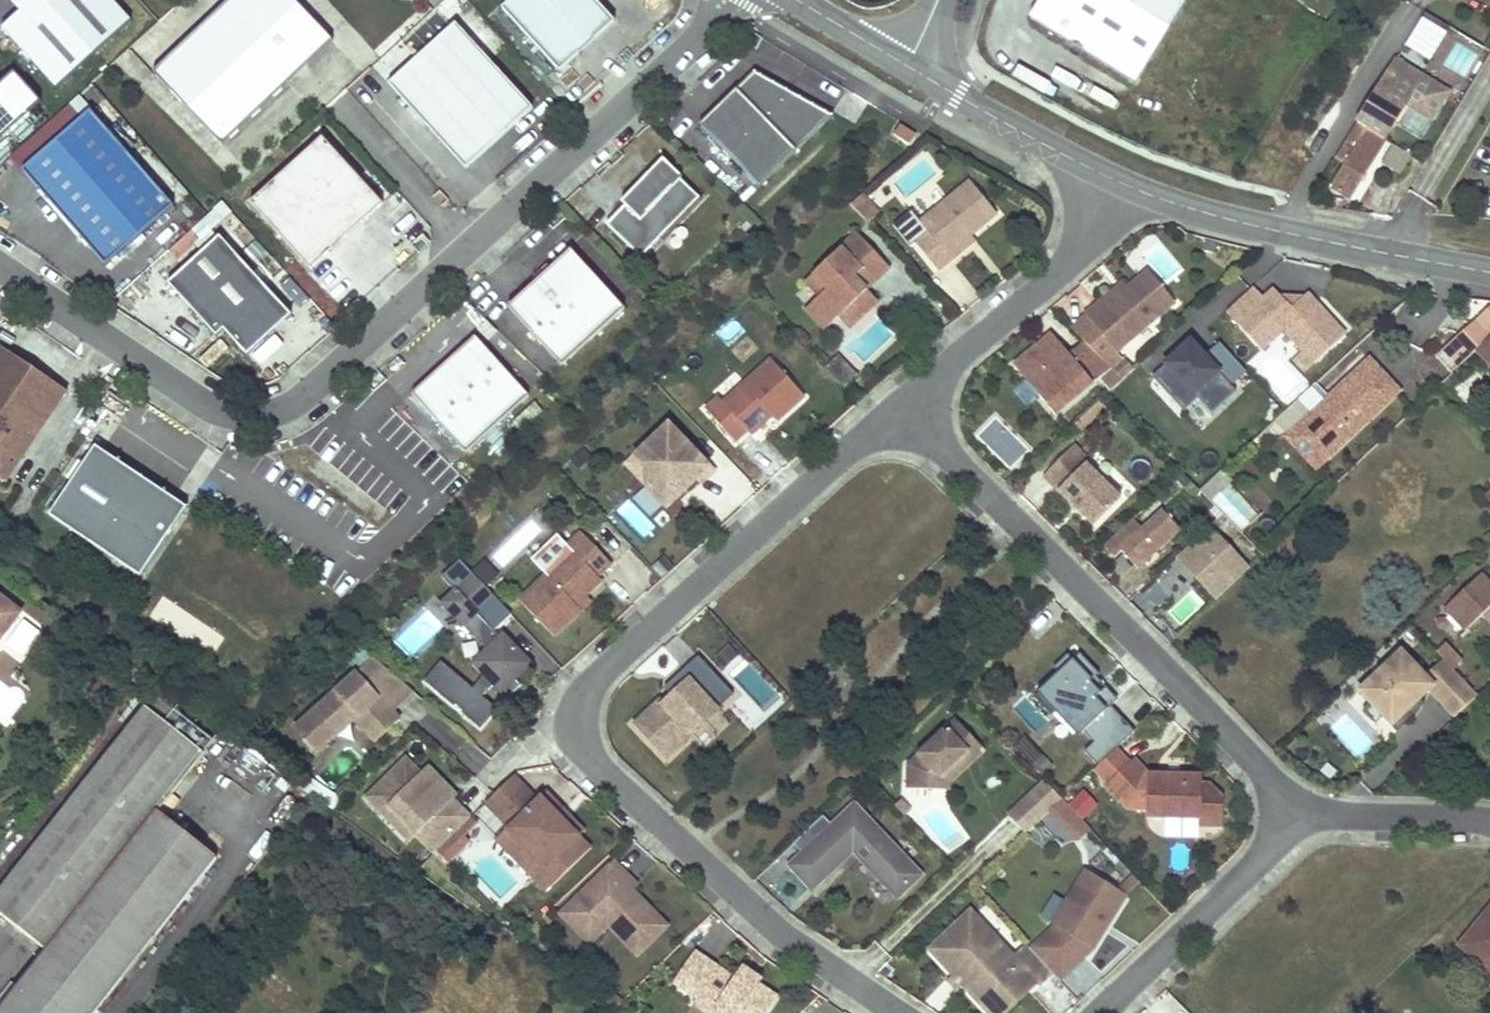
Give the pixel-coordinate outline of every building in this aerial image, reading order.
[(131,21),(111,0),(10,0),(20,11),(2,27),(57,88),(131,21)] [(332,41),(293,0),(229,0),(153,73),(222,146),(332,41)] [(594,0),(510,0),(500,9),(558,72),(614,22),(594,0)] [(1187,0),(1041,0),(1030,18),(1135,84),(1187,0)] [(531,108),(454,22),(387,83),(465,168),(531,108)] [(1472,41),(1449,26),(1438,45),(1461,59),(1472,41)] [(1329,186),(1349,199),(1384,140),(1405,106),(1430,121),(1443,99),(1430,90),(1434,85),(1394,61),(1392,64),(1392,65),(1378,88),(1355,126),(1334,160),(1336,161),(1343,165),(1329,186)] [(759,187),(832,116),(754,71),(699,125),(759,187)] [(41,101),(14,72),(0,84),(0,138),(41,101)] [(1447,93),(1434,85),(1430,90),(1443,99),(1447,93)] [(173,207),(90,112),(22,171),(105,267),(173,207)] [(915,136),(900,126),(894,135),(910,145),(915,136)] [(310,270),(382,204),(322,137),(250,203),(310,270)] [(620,202),(624,206),(664,164),(680,179),(681,177),(662,159),(620,202)] [(606,225),(643,260),(701,200),(680,179),(664,164),(624,206),(606,225)] [(970,235),(996,214),(969,181),(919,222),(926,232),(914,242),(937,271),(951,260),(947,254),(970,235)] [(878,213),(861,195),(850,205),(867,223),(878,213)] [(864,287),(864,279),(883,261),(856,233),(805,282),(819,297),(805,310),(824,330),(838,318),(849,307),(853,307),(862,316),(878,302),(867,290),(864,287)] [(951,260),(975,240),(970,235),(947,254),(951,260)] [(291,315),(219,236),(167,284),(216,337),(223,330),(247,356),(291,315)] [(561,365),(624,308),(570,249),(507,306),(561,365)] [(890,268),(883,261),(864,279),(864,287),(867,290),(890,268)] [(1116,352),(1175,302),(1148,269),(1127,287),(1104,306),(1100,301),(1084,314),(1116,352)] [(1104,306),(1127,287),(1123,282),(1100,301),(1104,306)] [(1290,309),(1272,290),(1262,300),(1251,288),(1224,314),(1260,351),(1282,330),(1313,363),(1343,334),(1304,295),(1290,309)] [(1445,346),(1460,362),(1476,348),(1489,335),(1489,306),(1445,346)] [(849,307),(838,318),(849,329),(862,316),(853,307),(849,307)] [(1061,345),(1051,333),(1044,339),(1053,351),(1061,345)] [(1476,348),(1489,363),(1489,335),(1476,348)] [(528,395),(474,336),(411,394),(465,453),(528,395)] [(1054,415),(1110,368),(1083,341),(1068,353),(1061,345),(1053,351),(1044,339),(1013,364),(1054,415)] [(1246,371),(1217,342),(1197,361),(1184,374),(1169,359),(1149,378),(1182,412),(1196,399),(1211,414),(1233,393),(1230,386),(1246,371)] [(1183,346),(1169,359),(1184,374),(1197,361),(1183,346)] [(66,391),(0,347),(0,479),(5,483),(66,391)] [(846,365),(838,356),(834,359),(843,368),(846,365)] [(857,376),(846,365),(843,368),(834,359),(825,368),(844,388),(857,376)] [(1133,369),(1122,359),(1111,369),(1122,379),(1133,369)] [(1399,390),(1370,359),(1311,413),(1300,401),(1278,421),(1288,433),(1301,421),(1311,432),(1304,439),(1323,460),(1399,390)] [(777,421),(804,396),(771,360),(745,383),(723,403),(718,397),(706,409),(735,442),(747,431),(751,435),(772,417),(777,421)] [(723,403),(745,383),(734,372),(713,392),(718,397),(723,403)] [(1073,424),(1080,431),(1105,407),(1098,401),(1073,424)] [(1311,432),(1301,421),(1288,433),(1286,435),(1315,467),(1323,460),(1304,439),(1311,432)] [(714,471),(669,423),(634,456),(645,468),(644,484),(666,507),(678,497),(678,489),(682,486),(685,489),(697,478),(701,483),(714,471)] [(172,499),(95,446),(48,516),(140,577),(171,531),(171,530),(175,524),(174,524),(161,514),(172,499)] [(1120,499),(1085,465),(1088,461),(1073,446),(1043,477),(1093,526),(1120,499)] [(645,468),(634,456),(626,464),(644,484),(645,468)] [(1209,501),(1230,481),(1220,471),(1199,490),(1209,501)] [(1261,514),(1230,481),(1209,501),(1241,533),(1261,514)] [(186,508),(172,499),(161,514),(174,524),(186,508)] [(1137,568),(1179,530),(1163,511),(1143,530),(1132,518),(1103,546),(1114,557),(1121,551),(1137,568)] [(1199,536),(1176,557),(1216,599),(1241,575),(1244,572),(1248,568),(1209,527),(1199,536)] [(585,597),(601,581),(598,577),(611,564),(581,532),(566,546),(571,550),(518,600),(553,637),(553,636),(580,611),(576,606),(585,597)] [(1443,607),(1463,629),(1480,613),(1489,604),(1489,584),(1480,573),(1443,607)] [(515,679),(531,664),(502,634),(499,637),(476,613),(494,596),(473,574),(443,602),(453,612),(452,614),(462,625),(486,650),(472,663),(484,675),(472,689),(440,661),(423,681),(453,707),(455,705),(462,711),(461,714),(480,730),(497,710),(481,696),(493,685),(506,698),(521,685),(515,679)] [(19,610),(0,595),(0,635),(19,610)] [(585,597),(576,606),(580,611),(590,602),(585,597)] [(23,662),(41,631),(18,617),(0,646),(0,648),(23,662)] [(1444,641),(1435,651),(1442,658),(1451,668),(1461,659),(1444,641)] [(1391,725),(1428,689),(1442,704),(1465,682),(1451,668),(1442,658),(1424,675),(1400,651),(1358,690),(1391,725)] [(1099,692),(1096,689),(1090,682),(1095,677),(1098,674),(1079,654),(1072,660),(1067,655),(1053,668),(1058,673),(1037,693),(1054,712),(1059,707),(1083,732),(1110,707),(1117,700),(1105,688),(1099,692)] [(634,723),(666,757),(689,736),(690,736),(717,711),(717,710),(733,695),(698,656),(671,681),(679,689),(671,696),(663,704),(659,701),(634,723)] [(393,713),(368,685),(385,668),(373,657),(371,659),(295,728),(317,753),(354,719),(375,742),(400,720),(393,713)] [(414,693),(385,668),(368,685),(393,713),(414,693)] [(1102,684),(1095,677),(1090,682),(1096,689),(1102,684)] [(664,688),(671,696),(679,689),(671,681),(664,688)] [(1454,715),(1476,694),(1465,682),(1442,704),(1454,715)] [(0,1004),(0,1012),(92,1012),(216,856),(155,808),(210,735),(152,690),(142,704),(0,883),(0,909),(46,946),(0,1004)] [(1116,748),(1134,732),(1110,707),(1083,732),(1093,743),(1103,734),(1116,748)] [(950,723),(961,735),(965,731),(954,719),(950,723)] [(939,779),(977,743),(965,731),(961,735),(950,723),(906,765),(905,789),(939,790),(939,779)] [(1097,766),(1116,748),(1103,734),(1093,743),(1084,752),(1097,766)] [(950,784),(985,751),(977,743),(939,779),(939,790),(949,790),(950,784)] [(452,800),(451,799),(447,802),(420,773),(406,759),(366,797),(382,813),(389,805),(434,853),(435,851),(457,830),(470,818),(452,800)] [(1222,801),(1208,787),(1201,786),(1201,778),(1143,777),(1130,763),(1106,785),(1127,806),(1128,807),(1146,808),(1146,816),(1198,817),(1198,824),(1221,825),(1222,801)] [(420,773),(447,802),(451,799),(452,800),(456,796),(427,766),(420,773)] [(579,836),(540,796),(537,799),(514,775),(484,804),(508,828),(505,830),(543,870),(538,875),(550,888),(591,848),(579,836)] [(1061,800),(1044,782),(1030,795),(1047,813),(1061,800)] [(585,831),(545,791),(540,796),(579,836),(585,831)] [(1047,813),(1030,795),(1008,816),(1025,834),(1047,813)] [(811,886),(853,848),(897,895),(917,876),(854,808),(834,827),(823,816),(792,844),(803,855),(792,866),(811,886)] [(447,863),(468,842),(457,830),(435,851),(447,863)] [(543,870),(505,830),(494,841),(545,893),(550,888),(538,875),(543,870)] [(631,890),(630,890),(627,892),(618,883),(626,875),(613,862),(564,910),(581,927),(586,923),(598,935),(607,925),(637,955),(666,926),(631,890)] [(1107,924),(1125,895),(1086,870),(1066,902),(1069,904),(1055,925),(1029,950),(1052,975),(1058,981),(1092,948),(1103,931),(1098,929),(1103,921),(1107,924)] [(636,885),(626,875),(618,883),(627,892),(630,890),(631,890),(636,885)] [(1055,925),(1069,904),(1066,902),(1052,923),(1055,925)] [(598,935),(586,923),(581,927),(564,910),(560,914),(589,943),(598,935)] [(1029,950),(1025,945),(1013,956),(969,910),(928,950),(953,976),(961,985),(985,1011),(1027,972),(1037,983),(1040,986),(1052,975),(1029,950)] [(1460,946),(1489,970),(1489,910),(1460,946)] [(1103,931),(1107,924),(1103,921),(1098,929),(1103,931)] [(738,972),(733,979),(694,953),(674,982),(697,998),(693,1004),(706,1012),(712,1012),(717,1005),(728,1012),(766,1012),(776,998),(757,985),(738,972)] [(760,981),(741,968),(738,972),(757,985),(760,981)] [(1037,983),(1027,972),(985,1011),(988,1012),(1005,1012),(1037,983)] [(961,985),(953,976),(947,981),(955,990),(961,985)]
